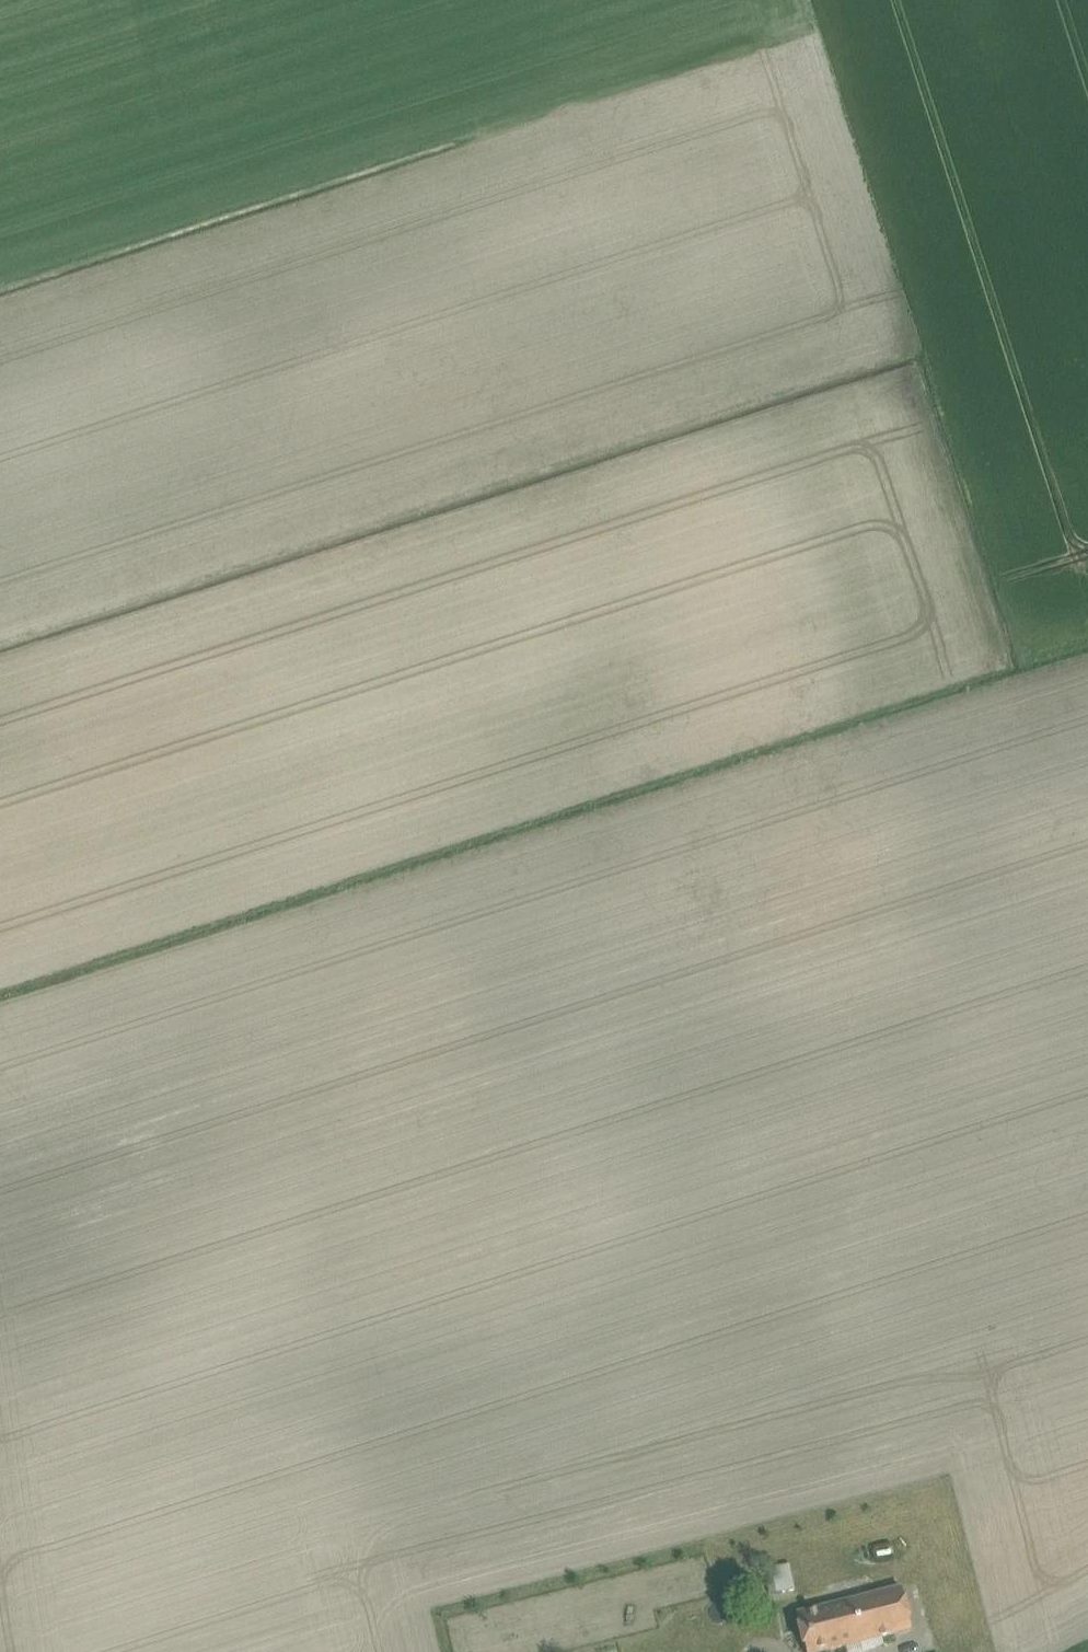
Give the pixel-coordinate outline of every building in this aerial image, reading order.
[(791,1565),(772,1567),(775,1594),(794,1592),(791,1565)] [(912,1629),(902,1586),(798,1612),(808,1651),(820,1651),(912,1629)]
